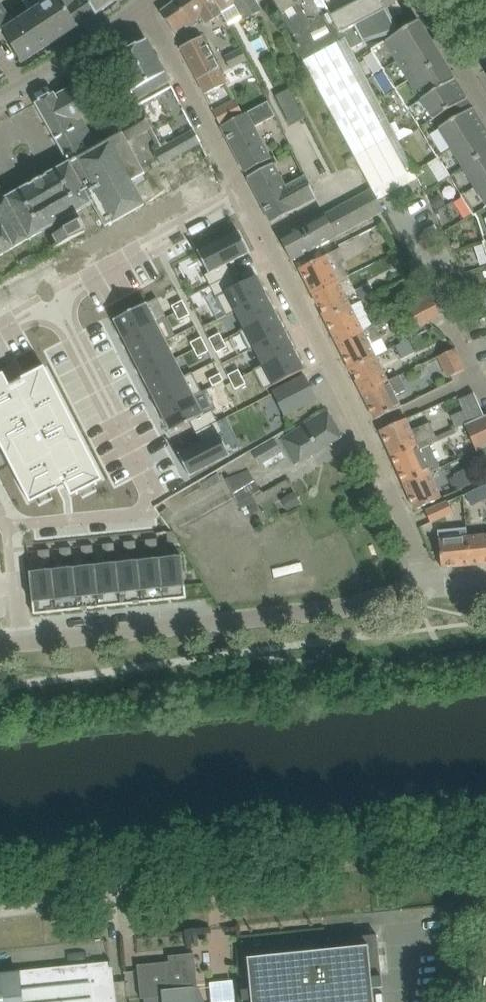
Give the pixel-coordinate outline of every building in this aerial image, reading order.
[(29,13),(40,30),(49,24),(59,39),(60,40),(65,37),(64,35),(75,29),(76,28),(77,27),(77,26),(60,0),(26,0),(23,2),(29,13)] [(77,26),(96,14),(87,0),(60,0),(77,26)] [(96,14),(116,0),(87,0),(96,14)] [(222,14),(213,0),(177,0),(160,13),(174,32),(190,21),(200,15),(206,24),(222,14)] [(250,15),(242,0),(213,0),(222,14),(228,24),(240,17),(242,20),(250,15)] [(250,15),(258,11),(252,0),(242,0),(250,15)] [(280,12),(280,13),(281,14),(279,15),(291,38),(320,93),(371,189),(411,167),(351,49),(348,51),(338,32),(335,34),(326,15),(310,25),(297,4),(294,0),(273,0),(280,12)] [(326,15),(335,34),(338,32),(348,51),(351,49),(363,43),(364,45),(365,45),(363,40),(381,35),(394,29),(390,22),(404,13),(396,0),(318,0),(326,15)] [(29,13),(13,24),(0,4),(0,33),(3,32),(11,47),(21,63),(37,53),(38,54),(43,51),(42,50),(59,39),(49,24),(40,30),(29,13)] [(418,21),(371,50),(473,216),(474,215),(477,220),(484,241),(482,242),(485,254),(485,132),(418,21)] [(227,84),(202,37),(180,47),(204,94),(219,87),(227,84)] [(113,59),(123,76),(139,104),(171,86),(165,74),(146,40),(113,59)] [(246,60),(240,47),(223,56),(230,69),(246,60)] [(35,103),(69,163),(90,152),(100,170),(118,160),(123,167),(137,159),(122,133),(97,147),(81,118),(90,113),(84,103),(75,86),(55,96),(53,93),(35,103)] [(289,89),(277,95),(287,114),(286,115),(289,121),(303,114),(289,89)] [(243,114),(235,99),(227,103),(213,111),(220,126),(243,114)] [(243,114),(220,126),(245,172),(271,159),(254,127),(276,116),(273,111),(268,101),(243,114)] [(194,130),(163,147),(170,160),(200,143),(194,130)] [(170,160),(163,147),(154,152),(161,165),(170,160)] [(118,160),(100,170),(90,152),(69,163),(46,175),(28,185),(6,198),(0,188),(0,256),(50,227),(59,244),(84,230),(75,214),(92,205),(104,227),(144,205),(131,181),(145,174),(137,159),(123,167),(118,160)] [(247,177),(271,223),(317,199),(304,175),(284,185),(273,163),(247,177)] [(372,189),(349,201),(361,224),(384,211),(372,189)] [(438,195),(429,200),(435,211),(444,205),(438,195)] [(349,201),(325,215),(336,237),(361,224),(349,201)] [(336,237),(325,215),(324,213),(279,237),(292,261),(336,237)] [(236,229),(195,250),(206,271),(203,272),(208,283),(229,272),(224,261),(246,249),(236,229)] [(300,268),(313,294),(337,282),(347,277),(341,264),(330,269),(324,256),(300,268)] [(229,272),(208,283),(214,294),(222,289),(232,308),(264,291),(254,272),(235,282),(229,272)] [(313,294),(325,319),(349,307),(362,301),(374,295),(368,284),(355,290),(357,292),(345,298),(337,282),(313,294)] [(264,291),(232,308),(242,328),(275,310),(274,310),(269,300),(265,291),(264,291)] [(413,306),(424,301),(419,292),(409,297),(413,306)] [(406,310),(415,328),(440,315),(431,298),(424,301),(413,306),(406,310)] [(181,301),(171,307),(174,314),(185,308),(181,301)] [(374,325),(362,301),(349,307),(325,319),(338,344),(361,332),(374,325)] [(146,304),(114,321),(124,340),(156,324),(146,304)] [(185,308),(174,314),(178,321),(189,315),(185,308)] [(275,310),(242,328),(252,347),(285,330),(285,329),(284,330),(279,320),(279,319),(275,310)] [(156,324),(124,340),(133,358),(165,342),(156,324)] [(338,344),(350,369),(374,357),(368,345),(381,338),(374,325),(361,332),(338,344)] [(285,330),(252,347),(262,366),(295,349),(295,348),(294,349),(289,339),(289,338),(285,330)] [(218,331),(208,337),(211,344),(222,338),(218,331)] [(200,337),(190,343),(194,350),(204,345),(200,337)] [(222,338),(211,344),(215,351),(226,345),(222,338)] [(394,346),(401,359),(414,352),(407,339),(394,346)] [(165,342),(133,358),(143,377),(175,360),(165,342)] [(204,345),(194,350),(197,357),(208,352),(204,345)] [(295,349),(262,366),(272,385),(304,368),(299,358),(300,358),(295,349)] [(465,369),(455,349),(438,357),(448,378),(465,369)] [(350,369),(363,394),(386,382),(374,357),(350,369)] [(175,360),(143,377),(152,395),(184,378),(175,360)] [(0,375),(0,445),(9,463),(30,504),(36,501),(50,493),(58,490),(58,489),(65,485),(71,497),(75,495),(80,493),(94,485),(102,481),(44,367),(26,377),(24,377),(21,379),(9,385),(3,374),(2,375),(0,375)] [(238,369),(228,375),(231,382),(242,376),(238,369)] [(219,374),(209,379),(213,387),(223,381),(219,374)] [(287,384),(272,392),(284,415),(285,415),(299,408),(317,399),(305,376),(305,375),(287,384)] [(386,382),(363,394),(375,419),(400,407),(394,396),(406,390),(398,375),(386,382)] [(242,376),(231,382),(235,389),(246,384),(242,376)] [(184,378),(152,395),(162,413),(194,396),(184,378)] [(459,399),(464,410),(451,416),(456,427),(483,415),(474,393),(459,399)] [(194,396),(162,413),(171,431),(190,421),(196,432),(217,421),(212,410),(203,415),(194,396)] [(322,410),(281,436),(297,466),(343,438),(342,437),(327,411),(325,408),(322,410)] [(468,436),(474,451),(485,446),(485,421),(484,416),(463,425),(468,436)] [(380,430),(392,457),(417,446),(416,445),(426,440),(427,442),(436,438),(429,422),(410,431),(405,419),(380,430)] [(202,443),(179,455),(190,476),(231,455),(220,434),(223,432),(217,421),(196,432),(202,443)] [(273,438),(251,451),(260,465),(281,452),(273,438)] [(439,468),(433,454),(429,447),(427,442),(426,440),(416,445),(417,446),(392,457),(404,484),(428,473),(439,468)] [(456,477),(450,480),(456,491),(461,489),(476,482),(471,470),(456,477)] [(428,473),(404,484),(415,509),(440,499),(428,473)] [(216,474),(208,479),(212,485),(220,480),(216,474)] [(465,494),(471,506),(485,499),(485,486),(485,485),(465,494)] [(293,493),(280,501),(286,511),(299,504),(293,493)] [(254,502),(247,505),(251,513),(258,510),(254,502)] [(447,502),(425,512),(430,522),(452,513),(447,502)] [(166,508),(160,513),(168,523),(174,518),(166,508)] [(466,528),(437,530),(441,565),(441,567),(470,565),(467,538),(466,528)] [(173,531),(166,532),(167,542),(179,541),(173,531)] [(467,538),(470,565),(485,563),(485,536),(467,538)] [(157,539),(145,540),(146,548),(158,547),(157,539)] [(135,541),(123,542),(124,550),(136,549),(135,541)] [(114,543),(102,544),(103,552),(115,551),(114,543)] [(93,545),(80,546),(81,554),(93,553),(93,545)] [(71,547),(59,548),(60,556),(72,555),(71,547)] [(49,549),(37,550),(38,559),(50,557),(49,549)] [(182,556),(160,558),(164,601),(186,598),(182,556)] [(160,558),(138,561),(143,603),(164,601),(160,558)] [(138,561),(117,563),(121,605),(143,603),(138,561)] [(117,563),(95,565),(100,607),(121,605),(117,563)] [(95,565),(74,567),(78,610),(100,607),(95,565)] [(74,567),(52,570),(57,612),(78,610),(74,567)] [(52,570),(29,572),(33,615),(57,612),(52,570)] [(372,988),(382,987),(377,934),(326,940),(327,950),(247,958),(250,989),(241,990),(242,1001),(251,1001),(252,1001),(374,1001),(372,988)] [(137,965),(139,985),(140,999),(162,997),(162,1001),(195,1001),(193,988),(198,988),(196,973),(194,953),(176,955),(177,961),(137,965)] [(111,961),(0,973),(0,1001),(115,1001),(111,961)]
